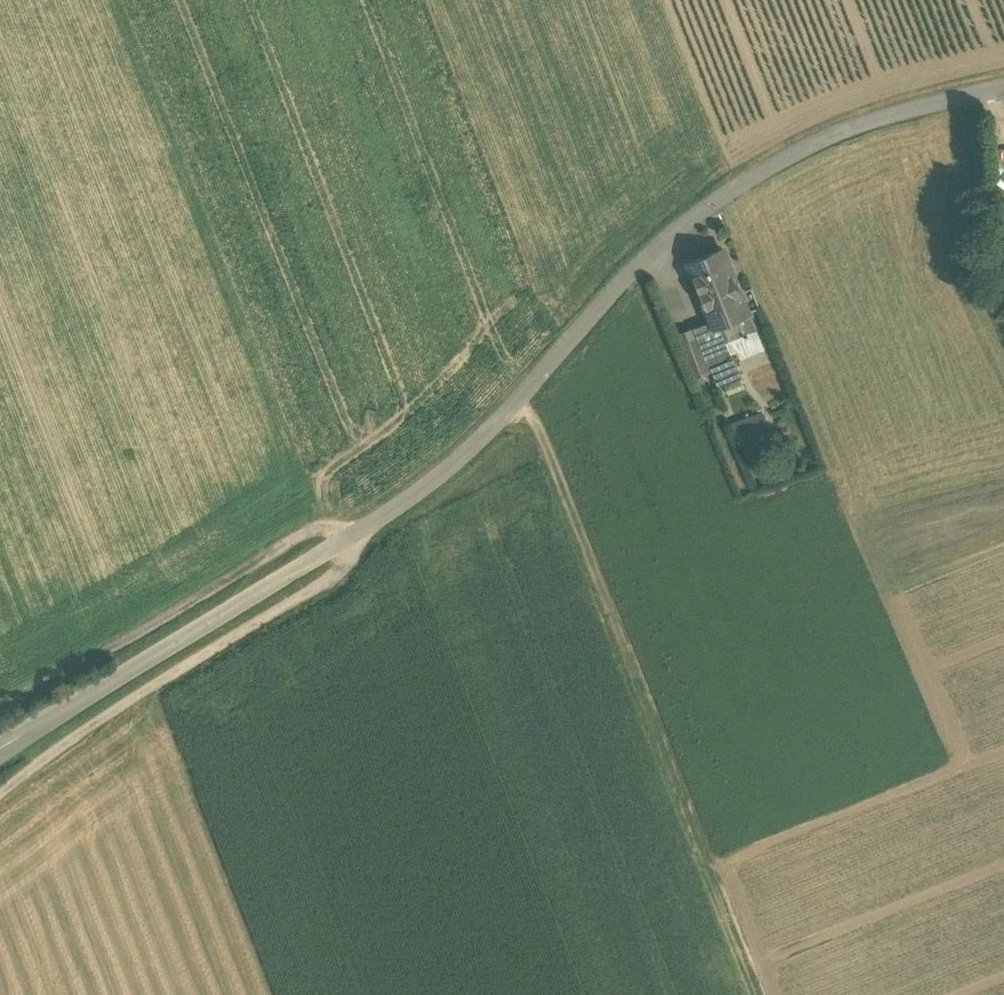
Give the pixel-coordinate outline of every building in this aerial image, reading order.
[(723,250),(688,263),(706,307),(740,294),(723,250)] [(740,294),(706,307),(711,322),(714,328),(748,314),(740,294)] [(711,322),(693,329),(703,353),(726,344),(755,332),(748,314),(714,328),(711,322)] [(693,329),(693,327),(678,333),(683,344),(695,377),(711,372),(703,353),(693,329)] [(755,332),(726,344),(730,354),(740,349),(743,356),(762,348),(755,332)] [(726,344),(703,353),(711,372),(712,374),(734,365),(730,354),(726,344)] [(734,365),(712,374),(717,386),(739,376),(734,365)] [(741,380),(724,387),(728,395),(745,389),(741,380)] [(735,424),(747,458),(775,449),(763,414),(735,424)]
